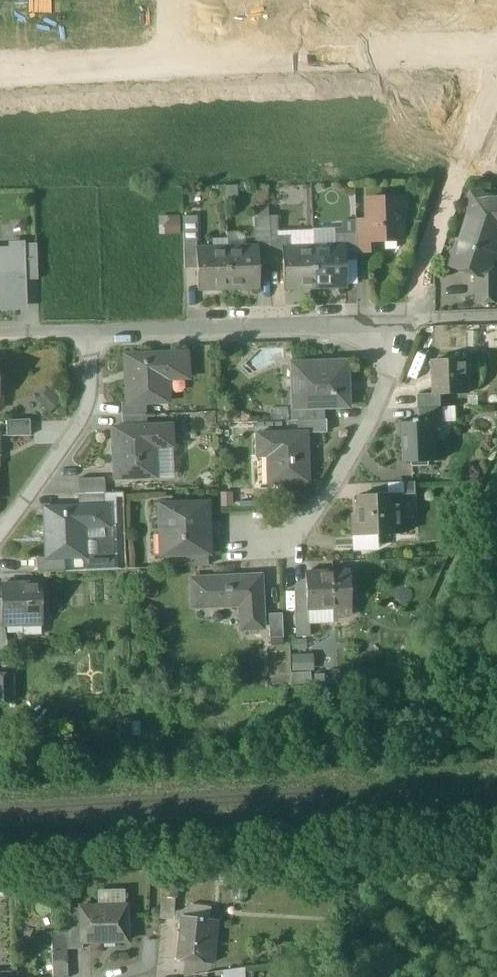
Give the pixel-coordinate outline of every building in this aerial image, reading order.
[(470,200),(472,205),(475,208),(463,244),(461,243),(457,253),(455,254),(453,256),(452,259),(452,261),(453,264),(454,266),(457,267),(460,268),(462,267),(465,265),(480,270),(478,274),(478,278),(496,278),(496,269),(491,267),(495,257),(496,257),(496,199),(487,199),(486,196),(484,194),(481,192),(478,192),(475,192),(473,194),(471,197),(470,200)] [(398,199),(365,200),(366,221),(367,221),(367,241),(369,241),(400,240),(399,219),(404,219),(404,202),(399,202),(398,199)] [(177,233),(177,215),(157,215),(157,232),(177,233)] [(268,216),(255,216),(256,241),(269,240),(269,236),(268,216)] [(195,217),(182,217),(183,243),(196,243),(195,217)] [(366,221),(354,222),(355,234),(355,252),(370,252),(369,241),(367,241),(367,221),(366,221)] [(355,234),(342,235),(342,246),(343,246),(343,260),(344,260),(355,260),(355,252),(355,234)] [(283,236),(269,236),(269,240),(270,263),(282,262),(282,248),(283,248),(283,236)] [(269,240),(256,241),(256,247),(257,247),(258,267),(270,266),(270,263),(269,240)] [(24,306),(24,281),(23,245),(23,241),(11,241),(11,249),(0,249),(0,307),(24,306)] [(196,243),(183,243),(184,269),(196,268),(195,249),(196,249),(196,243)] [(23,245),(24,281),(36,280),(35,244),(23,245)] [(342,246),(312,247),(313,287),(345,286),(344,260),(343,260),(343,246),(342,246)] [(256,247),(226,248),(227,287),(239,287),(258,287),(258,267),(257,247),(256,247)] [(283,248),(282,248),(282,262),(283,288),(313,287),(312,247),(283,248)] [(196,249),(195,249),(196,268),(196,289),(215,288),(227,287),(226,248),(196,249)] [(478,278),(479,301),(496,301),(496,278),(478,278)] [(186,353),(129,356),(130,378),(124,378),(126,402),(142,401),(142,403),(167,402),(166,373),(187,372),(186,353)] [(467,360),(435,361),(436,393),(436,395),(441,394),(468,393),(467,360)] [(346,362),(290,364),(292,409),(322,408),(347,407),(346,362)] [(436,393),(418,394),(419,407),(442,407),(441,394),(436,395),(436,393)] [(126,402),(119,402),(120,416),(143,415),(142,403),(142,401),(126,402)] [(442,407),(419,407),(420,419),(435,418),(435,420),(443,419),(442,407)] [(322,408),(292,409),(292,421),(296,421),(323,420),(322,408)] [(143,415),(120,416),(120,427),(143,426),(143,415)] [(416,422),(401,422),(401,435),(404,435),(405,462),(436,461),(435,420),(435,418),(420,419),(415,419),(416,422)] [(28,420),(5,421),(5,437),(29,437),(28,420)] [(323,420),(296,421),(297,432),(305,432),(305,433),(323,432),(323,420)] [(120,427),(110,428),(113,479),(150,477),(148,448),(171,447),(170,425),(120,427)] [(297,432),(255,434),(256,456),(270,456),(271,483),(306,482),(305,433),(305,432),(297,432)] [(103,480),(78,481),(78,495),(103,494),(104,494),(103,480)] [(103,494),(78,495),(79,507),(104,506),(103,494)] [(401,494),(360,495),(360,515),(355,515),(355,535),(402,535),(401,494)] [(206,503),(159,504),(160,557),(179,556),(205,555),(208,555),(206,503)] [(79,507),(49,508),(49,532),(44,532),(45,559),(45,560),(62,559),(84,558),(85,558),(84,527),(108,526),(107,506),(104,506),(79,507)] [(108,526),(84,527),(85,558),(84,558),(84,572),(120,570),(118,526),(108,526)] [(205,555),(179,556),(179,568),(205,567),(205,555)] [(62,559),(45,560),(45,559),(36,559),(37,573),(62,572),(62,559)] [(348,571),(304,573),(305,591),(306,608),(307,608),(333,606),(333,605),(349,605),(348,571)] [(258,577),(190,580),(191,608),(239,605),(240,630),(261,629),(258,577)] [(18,589),(0,589),(1,602),(2,621),(41,620),(40,586),(18,587),(18,589)] [(305,591),(293,591),(294,613),(307,613),(307,608),(306,608),(305,591)] [(307,613),(294,613),(295,638),(308,637),(307,613)] [(282,615),(268,615),(268,639),(283,638),(282,615)] [(180,876),(162,875),(161,898),(174,898),(175,892),(182,892),(182,883),(179,883),(180,876)] [(174,898),(161,898),(160,919),(173,919),(174,898)] [(125,905),(79,907),(79,909),(80,942),(82,942),(126,941),(125,905)] [(80,942),(79,909),(66,909),(66,933),(67,950),(82,950),(82,942),(80,942)] [(216,920),(181,916),(175,960),(211,964),(216,920)] [(50,934),(51,976),(67,976),(66,950),(67,950),(66,933),(50,934)] [(223,971),(223,976),(243,976),(242,968),(223,971)]
